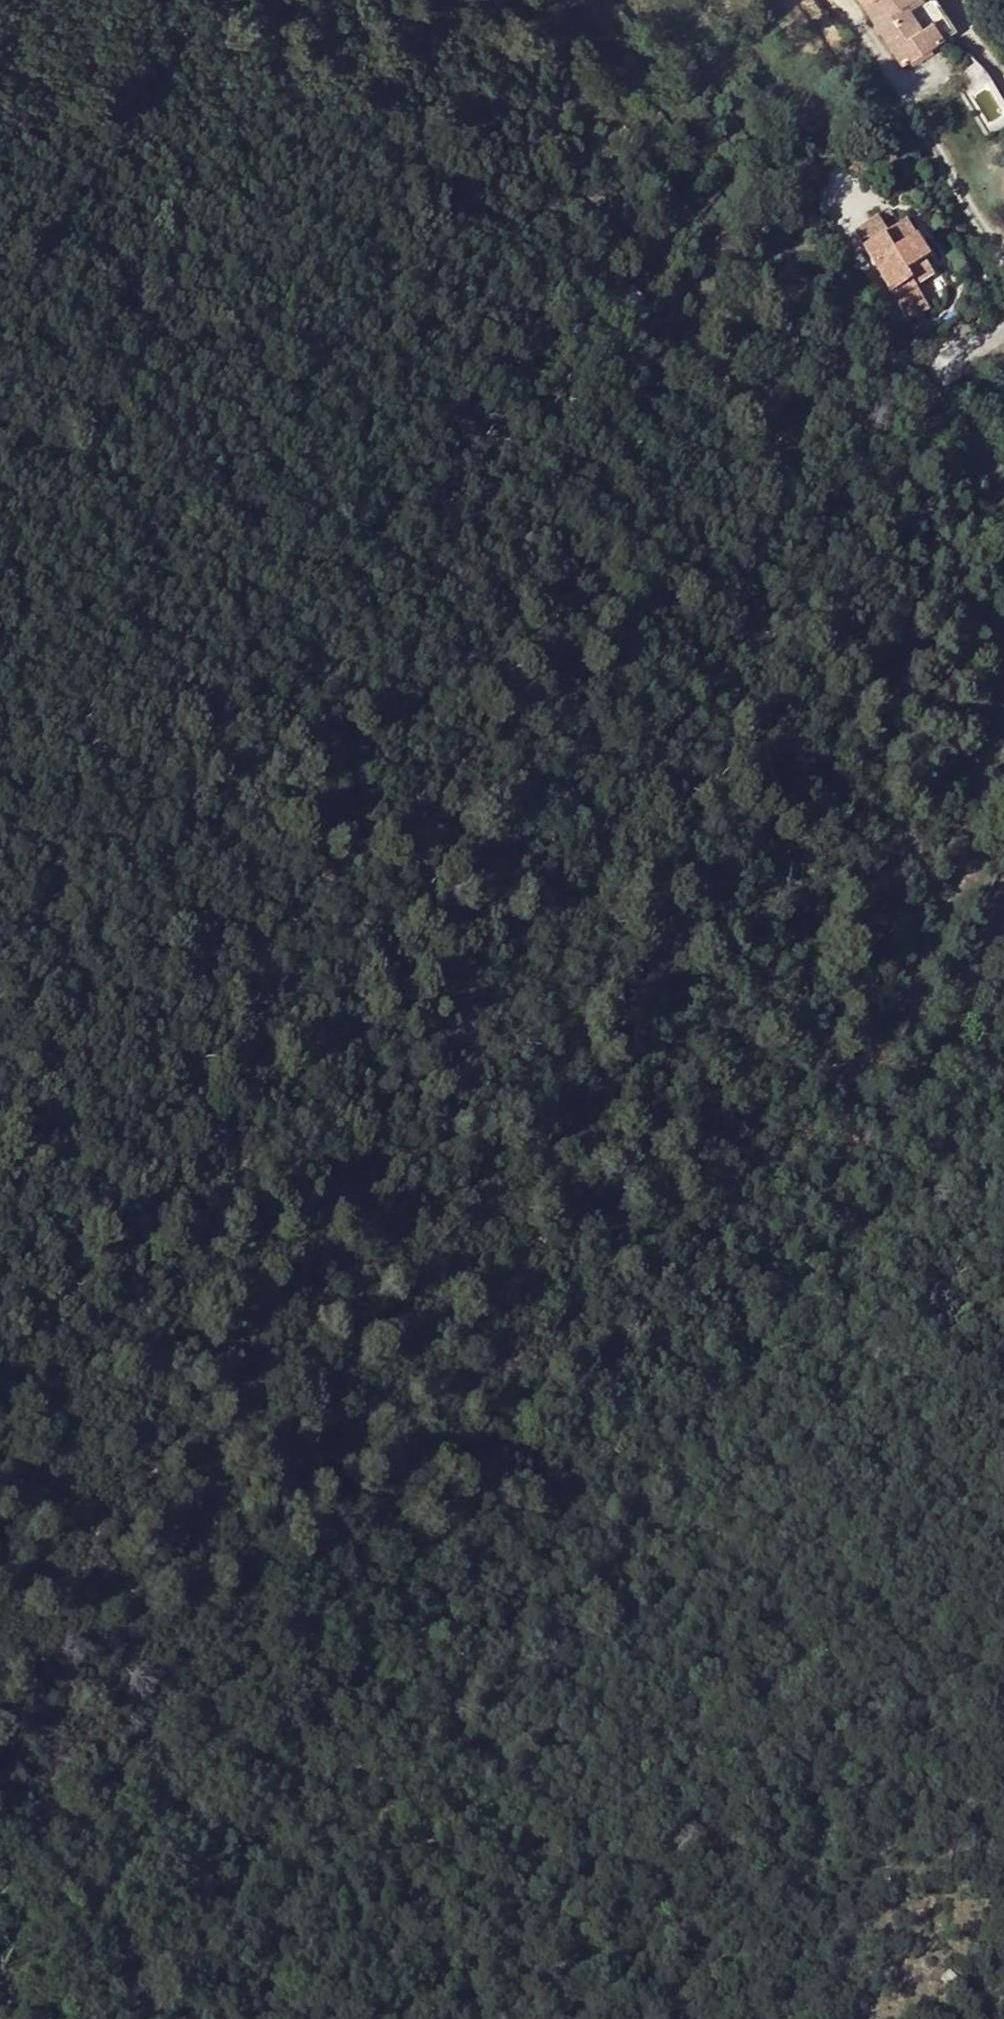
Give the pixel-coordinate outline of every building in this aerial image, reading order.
[(923,30),(911,11),(906,5),(914,0),(867,0),(869,2),(866,4),(905,64),(911,60),(932,48),(934,47),(923,30)] [(906,5),(911,11),(926,1),(926,0),(914,0),(906,5)] [(923,30),(934,47),(946,39),(935,22),(923,30)] [(936,53),(932,48),(911,60),(914,66),(936,53)] [(890,235),(880,220),(858,233),(904,309),(922,298),(918,290),(936,279),(926,263),(929,261),(907,225),(890,235)] [(912,323),(931,312),(922,298),(904,309),(912,323)]
